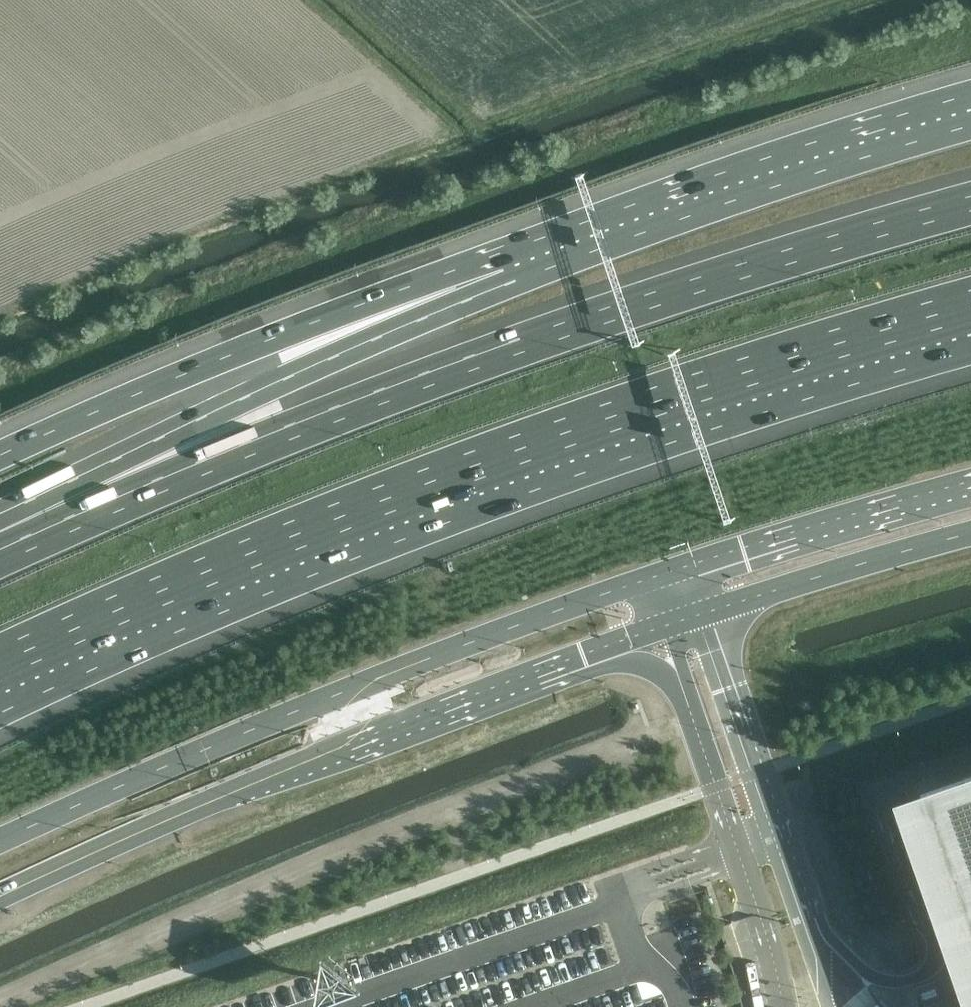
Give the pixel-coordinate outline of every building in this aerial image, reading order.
[(915,800),(970,966),(970,783),(915,800)]
